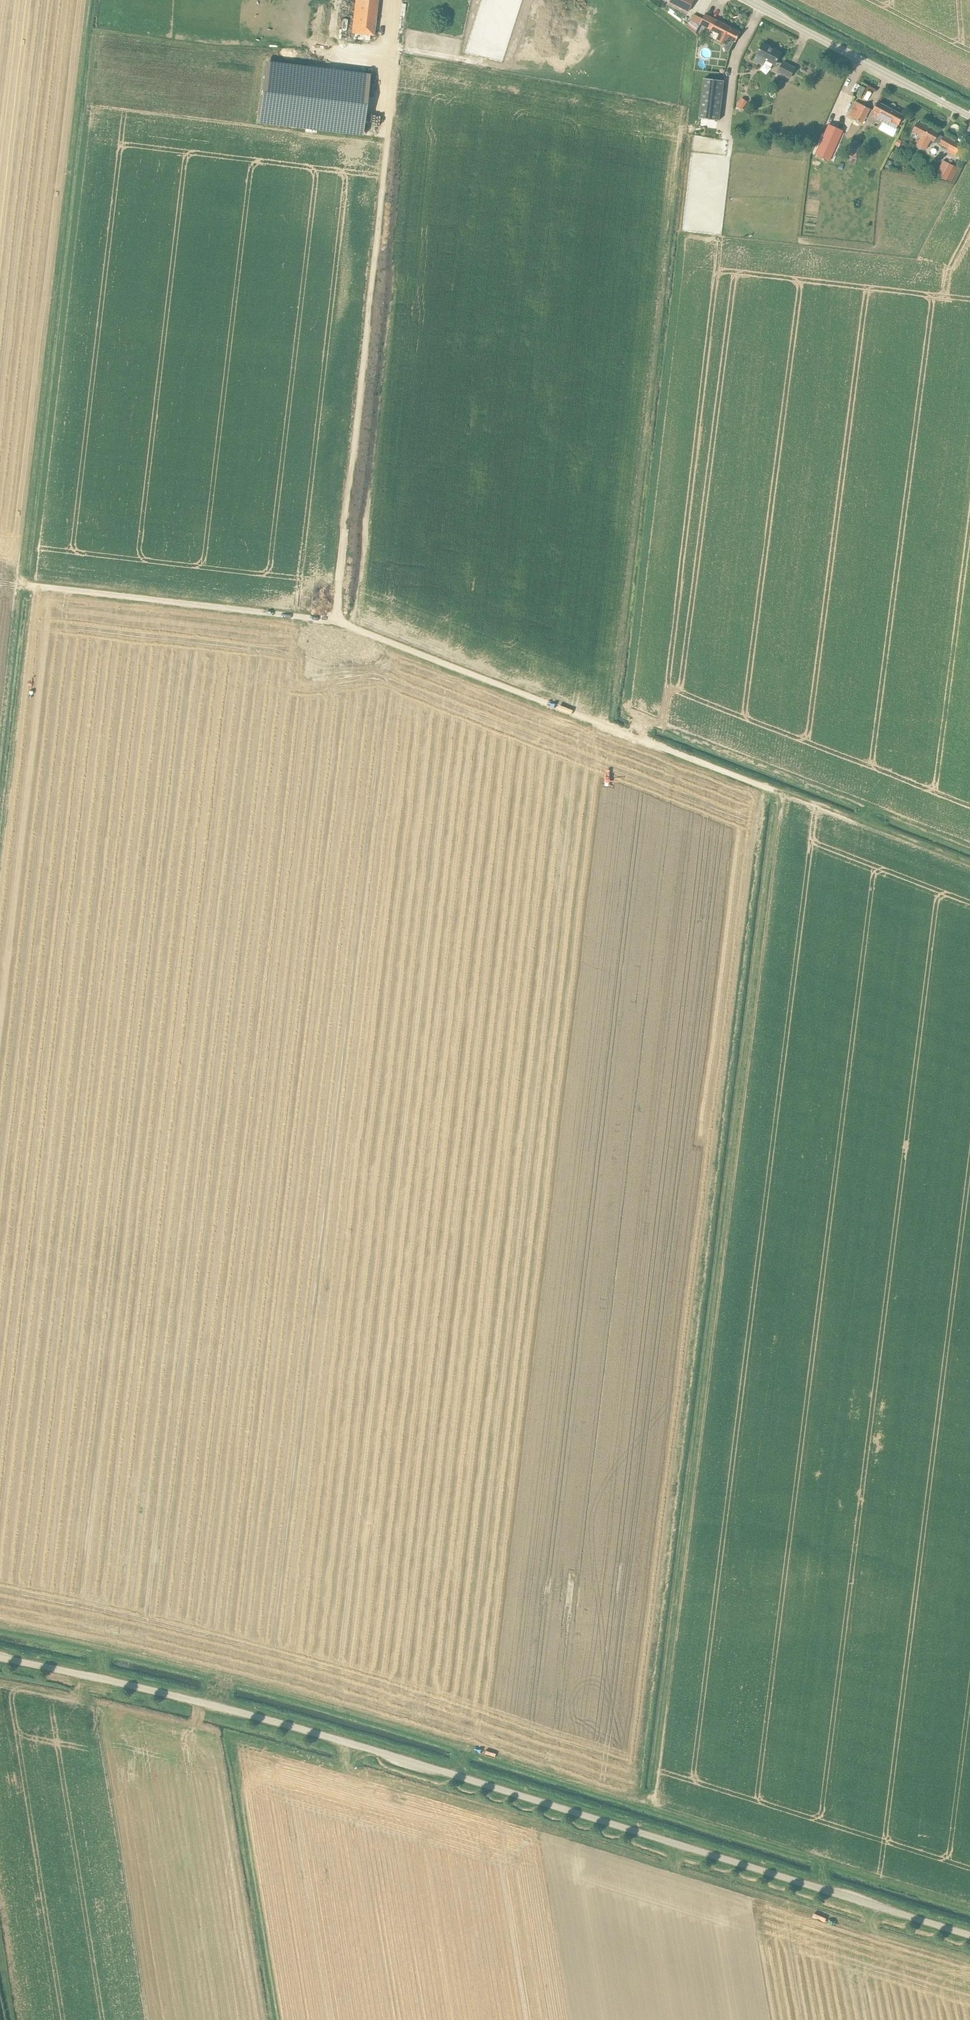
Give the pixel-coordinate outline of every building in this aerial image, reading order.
[(364,34),(374,35),(378,0),(356,0),(352,33),(364,34)] [(670,3),(688,12),(694,0),(671,0),(670,3)] [(729,53),(734,41),(736,42),(741,32),(705,14),(700,24),(720,34),(717,40),(726,44),(724,47),(725,51),(729,53)] [(696,33),(699,28),(693,24),(694,22),(690,19),(686,24),(696,33)] [(763,43),(758,52),(754,60),(764,65),(766,60),(775,64),(781,53),(763,43)] [(783,62),(779,71),(778,71),(790,77),(795,68),(783,62)] [(324,70),(308,69),(266,64),(260,121),(352,132),(362,133),(368,76),(358,74),(324,70)] [(872,88),(876,82),(868,76),(864,82),(872,88)] [(699,118),(720,120),(725,80),(704,78),(699,118)] [(861,86),(856,95),(861,98),(865,88),(861,86)] [(865,97),(861,104),(872,110),(875,111),(875,112),(873,115),(877,118),(897,128),(899,125),(899,124),(903,115),(881,103),(880,103),(868,97),(867,98),(865,97)] [(742,110),(747,102),(742,98),(736,107),(742,110)] [(870,109),(861,104),(855,101),(848,116),(862,123),(870,109)] [(938,134),(917,123),(913,131),(922,136),(917,145),(926,150),(931,141),(934,142),(935,141),(940,143),(940,144),(948,149),(947,151),(955,155),(960,145),(944,136),(943,137),(938,134)] [(843,131),(829,124),(816,153),(830,160),(843,131)] [(897,138),(894,144),(899,147),(902,141),(897,138)] [(850,150),(859,151),(861,142),(852,141),(850,150)] [(957,168),(949,163),(942,177),(951,181),(957,168)]
